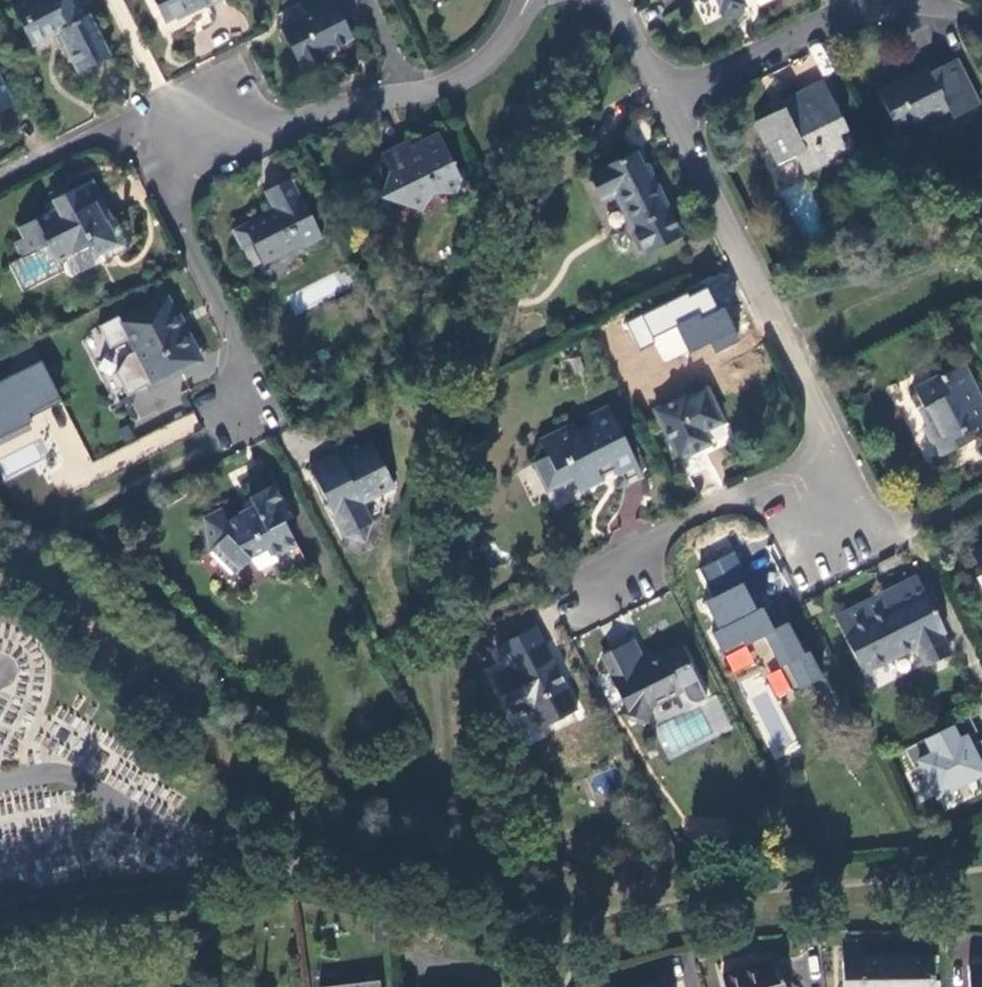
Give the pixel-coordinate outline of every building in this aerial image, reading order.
[(108,57),(89,18),(84,20),(74,0),(61,0),(54,3),(53,0),(29,0),(12,9),(31,46),(58,34),(78,73),(108,57)] [(221,0),(153,0),(164,23),(175,17),(177,19),(203,7),(204,8),(221,0)] [(721,16),(743,7),(740,0),(714,0),(721,16)] [(350,40),(332,2),(280,27),(300,67),(322,57),(321,53),(350,40)] [(911,78),(877,95),(897,132),(912,125),(914,128),(947,112),(951,118),(976,106),(954,61),(930,73),(913,82),(911,78)] [(927,68),(911,78),(913,82),(930,73),(927,68)] [(13,105),(0,79),(0,111),(13,105)] [(774,114),(753,124),(764,147),(767,146),(775,165),(794,156),(803,173),(845,152),(836,135),(845,130),(820,83),(778,103),(784,114),(777,118),(774,114)] [(408,140),(379,155),(387,171),(379,197),(420,212),(433,194),(454,195),(459,180),(436,133),(411,145),(408,140)] [(634,153),(592,174),(604,199),(612,195),(630,229),(635,226),(660,214),(667,210),(654,183),(651,184),(634,153)] [(273,210),(232,231),(242,250),(254,244),(264,263),(299,245),(302,249),(322,239),(290,178),(264,193),(273,210)] [(90,181),(51,201),(54,209),(16,230),(22,240),(13,244),(21,258),(21,259),(46,245),(55,263),(58,261),(88,246),(93,254),(100,251),(113,244),(103,224),(106,223),(94,199),(97,197),(90,181)] [(668,228),(660,214),(635,226),(644,241),(668,228)] [(113,219),(106,223),(103,224),(113,244),(100,251),(104,259),(127,248),(113,219)] [(63,271),(58,261),(55,263),(46,245),(21,259),(21,258),(9,264),(23,291),(63,271)] [(625,318),(637,349),(654,342),(663,365),(735,338),(714,284),(625,318)] [(120,324),(142,368),(125,376),(134,393),(150,385),(198,361),(166,301),(120,324)] [(0,380),(0,435),(34,419),(29,409),(59,395),(43,360),(0,380)] [(981,423),(981,406),(962,365),(914,390),(922,407),(924,406),(931,421),(921,426),(929,443),(932,441),(939,456),(963,445),(958,435),(969,430),(981,423)] [(683,395),(660,407),(653,410),(677,459),(708,443),(702,432),(720,423),(703,390),(685,399),(683,395)] [(622,487),(642,477),(612,418),(595,427),(593,422),(576,431),(573,424),(539,442),(546,456),(532,464),(545,491),(570,479),(576,489),(598,479),(594,470),(609,462),(622,487)] [(973,440),(969,430),(958,435),(963,445),(973,440)] [(335,452),(308,466),(325,500),(331,498),(338,513),(333,516),(343,535),(363,542),(370,521),(361,503),(393,486),(372,444),(352,454),(354,458),(342,465),(335,452)] [(271,556),(274,554),(294,544),(283,522),(285,509),(273,485),(250,497),(255,508),(229,522),(224,511),(204,520),(210,552),(233,575),(241,568),(251,558),(267,550),(271,556)] [(331,498),(325,500),(333,516),(338,513),(331,498)] [(970,553),(981,575),(973,578),(976,586),(979,586),(981,591),(981,547),(970,553)] [(251,558),(241,568),(251,578),(260,570),(277,561),(274,554),(271,556),(267,550),(251,558)] [(745,554),(686,583),(705,619),(701,621),(712,642),(718,644),(726,640),(730,633),(722,618),(750,604),(747,599),(763,591),(745,554)] [(915,579),(834,618),(862,674),(914,649),(922,666),(947,654),(939,636),(943,634),(915,579)] [(564,716),(571,713),(576,710),(542,642),(510,658),(512,661),(506,665),(508,668),(492,676),(511,715),(518,712),(531,716),(534,723),(553,714),(564,716)] [(643,664),(632,643),(601,659),(623,703),(619,713),(623,718),(637,724),(645,721),(649,708),(677,693),(682,702),(686,706),(694,708),(704,703),(693,681),(694,680),(678,647),(643,664)] [(553,714),(534,723),(538,729),(541,728),(546,737),(576,722),(571,713),(564,716),(553,714)] [(925,800),(981,779),(981,739),(968,745),(960,724),(904,745),(925,800)] [(842,957),(843,986),(933,986),(932,955),(842,957)] [(720,974),(724,986),(783,986),(775,959),(720,974)] [(967,965),(967,986),(981,986),(981,965),(967,965)] [(317,986),(318,986),(380,986),(379,978),(317,986)] [(632,986),(662,986),(660,979),(632,986)]
